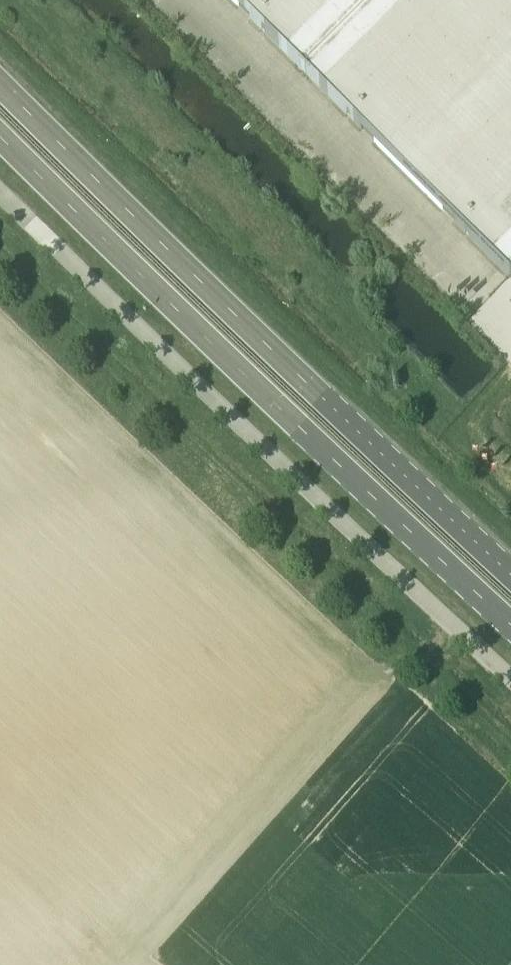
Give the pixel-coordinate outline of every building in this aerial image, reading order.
[(510,278),(510,0),(232,0),(510,278)]
